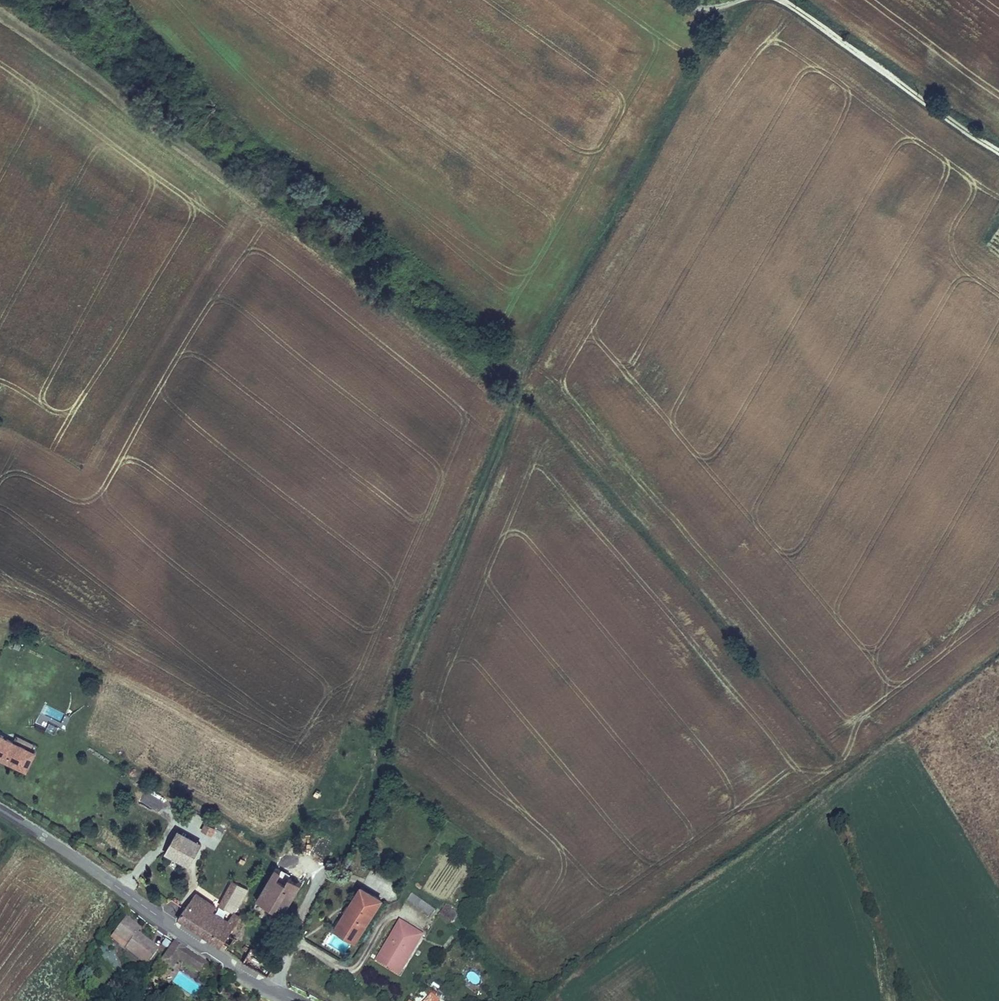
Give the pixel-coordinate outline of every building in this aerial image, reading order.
[(60,725),(40,714),(35,723),(56,735),(60,725)] [(18,765),(28,747),(11,738),(5,736),(6,734),(0,731),(0,752),(2,753),(1,756),(18,765)] [(37,752),(28,747),(18,765),(27,770),(37,752)] [(218,827),(206,821),(201,829),(213,835),(218,827)] [(179,828),(165,853),(191,866),(204,842),(179,828)] [(282,870),(276,866),(256,900),(275,912),(278,907),(285,911),(302,883),(288,877),(286,882),(278,877),(282,870)] [(177,919),(221,947),(241,916),(237,913),(250,889),(233,880),(219,905),(233,913),(230,920),(214,911),(218,905),(197,892),(177,919)] [(352,922),(348,928),(360,937),(385,897),(362,883),(342,916),(352,922)] [(431,917),(436,910),(412,893),(408,900),(431,917)] [(163,910),(176,917),(182,907),(169,900),(163,910)] [(440,915),(454,921),(459,911),(445,905),(440,915)] [(348,928),(352,922),(342,916),(335,927),(358,942),(360,937),(348,928)] [(126,950),(147,966),(157,949),(138,935),(140,932),(124,921),(114,935),(129,946),(126,950)] [(396,963),(400,957),(410,962),(427,936),(401,921),(380,954),(396,963)] [(174,945),(162,964),(175,972),(182,961),(205,976),(211,966),(188,952),(187,953),(174,945)] [(400,977),(410,962),(400,957),(396,963),(380,954),(375,962),(400,977)] [(467,982),(478,985),(480,975),(469,973),(467,982)]
